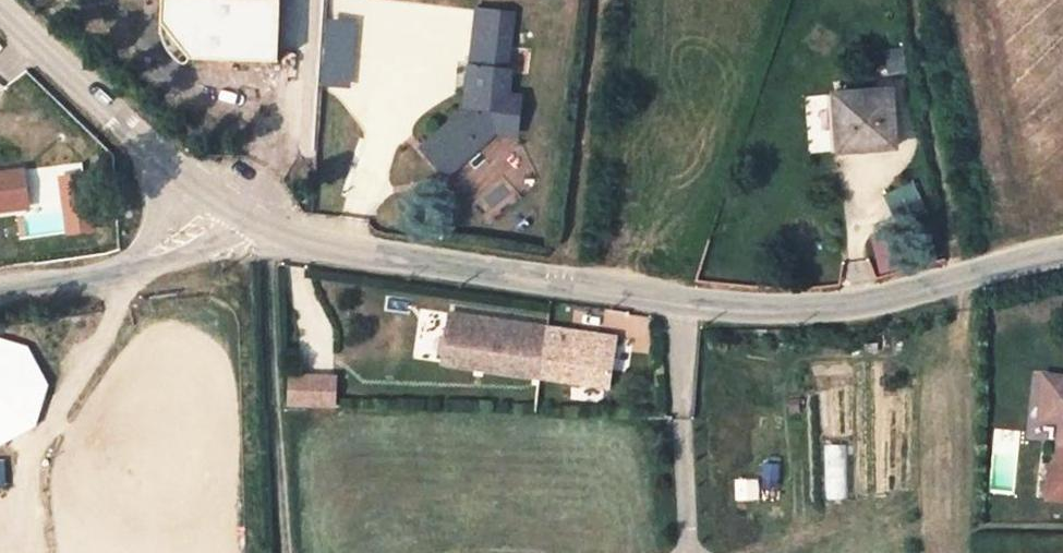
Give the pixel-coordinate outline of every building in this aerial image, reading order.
[(164,23),(164,31),(163,38),(164,44),(166,47),(167,52),(169,56),(171,60),(174,63),(178,65),(181,67),(183,67),(185,66),(188,65),(190,64),(192,63),(279,67),(281,0),(164,0),(164,23)] [(324,26),(325,81),(354,81),(354,26),(324,26)] [(448,176),(462,163),(451,151),(467,136),(478,148),(496,132),(516,134),(521,96),(508,94),(510,71),(507,71),(510,46),(475,42),(472,66),(470,67),(465,109),(423,148),(448,176)] [(891,91),(834,95),(839,153),(895,148),(891,91)] [(462,163),(478,148),(467,136),(451,151),(462,163)] [(30,205),(25,169),(0,172),(0,209),(30,205)] [(885,193),(900,227),(928,214),(913,181),(885,193)] [(451,312),(449,325),(615,351),(617,336),(451,312)] [(609,385),(615,351),(449,325),(444,361),(609,385)] [(22,338),(6,331),(0,330),(0,432),(15,428),(30,417),(40,402),(44,385),(43,367),(35,351),(22,338)] [(1045,373),(1042,397),(1062,400),(1062,376),(1045,373)] [(335,377),(291,376),(291,405),(334,406),(335,377)] [(1061,419),(1062,400),(1042,397),(1039,416),(1061,419)] [(1061,419),(1058,441),(1055,467),(1049,466),(1045,496),(1062,498),(1062,400),(1061,419)]
